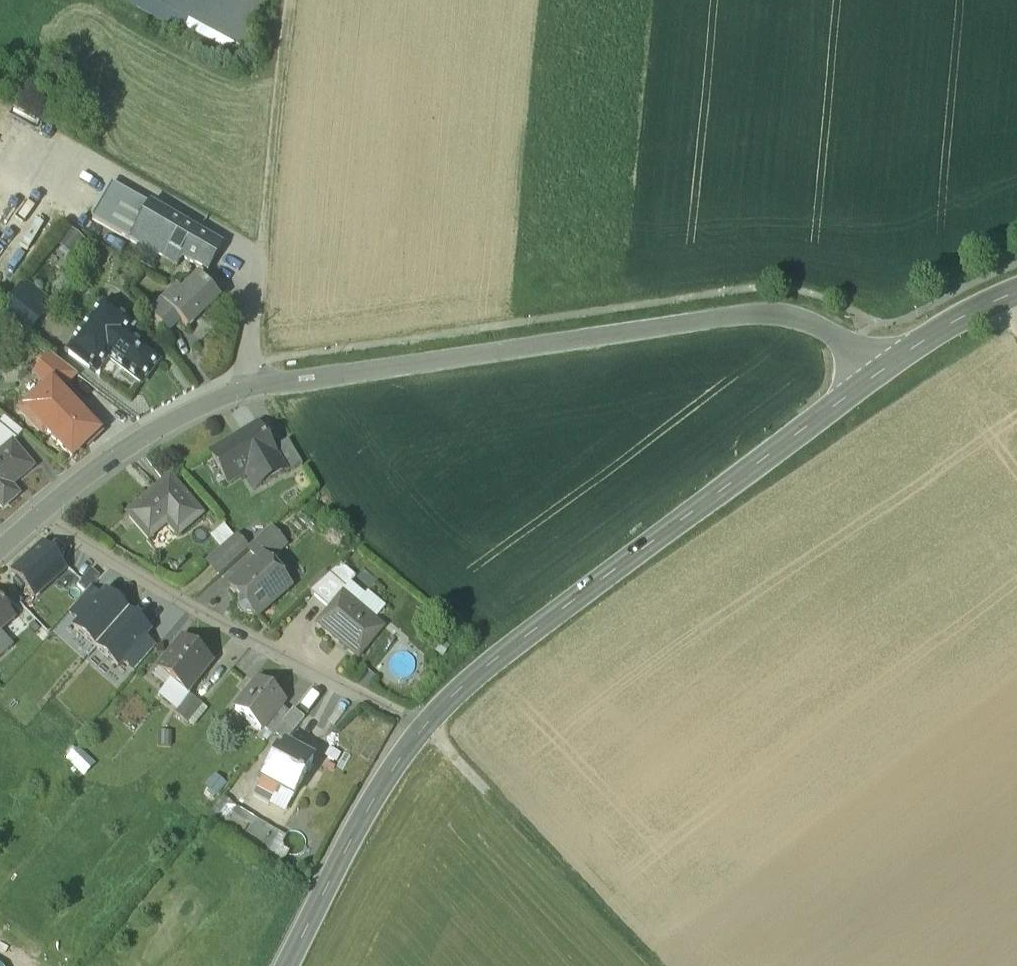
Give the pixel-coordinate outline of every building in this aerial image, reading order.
[(163,0),(112,0),(166,26),(170,18),(157,12),(163,0)] [(157,12),(170,18),(166,26),(182,33),(185,26),(249,60),(255,49),(242,45),(264,0),(163,0),(157,12)] [(221,249),(111,188),(92,220),(177,268),(182,260),(207,274),(221,249)] [(192,285),(183,276),(172,288),(176,293),(177,292),(181,297),(192,285)] [(192,285),(181,297),(177,292),(176,293),(163,305),(183,326),(187,331),(219,301),(198,279),(192,285)] [(45,301),(23,284),(17,293),(39,309),(45,301)] [(39,309),(17,293),(2,313),(29,334),(44,313),(39,309)] [(183,326),(163,305),(153,315),(173,335),(183,326)] [(133,331),(102,308),(68,354),(99,377),(110,362),(141,385),(158,363),(126,340),(133,331)] [(75,376),(50,356),(37,373),(48,384),(57,393),(75,376)] [(57,393),(48,384),(20,412),(44,437),(47,433),(71,458),(86,444),(91,449),(106,435),(89,417),(84,421),(57,393)] [(4,419),(0,424),(0,430),(15,443),(22,434),(4,419)] [(257,426),(237,439),(226,445),(210,455),(227,484),(248,473),(257,488),(283,472),(284,471),(271,450),(257,426)] [(15,443),(0,430),(0,455),(12,445),(15,443)] [(301,464),(287,440),(271,450),(284,471),(283,472),(284,474),(301,464)] [(2,509),(18,496),(10,488),(32,469),(12,445),(0,455),(0,507),(2,509)] [(169,478),(126,516),(148,541),(167,524),(178,536),(202,516),(169,478)] [(285,546),(270,529),(248,549),(258,561),(262,557),(267,563),(285,546)] [(234,538),(221,549),(228,558),(241,547),(234,538)] [(43,545),(12,573),(18,580),(14,584),(20,591),(24,587),(34,597),(65,569),(43,545)] [(258,561),(239,578),(230,586),(241,598),(239,599),(239,606),(244,612),(252,613),(253,612),(256,615),(288,587),(267,563),(262,557),(258,561)] [(81,566),(69,579),(77,586),(89,572),(81,566)] [(77,586),(86,594),(89,590),(99,578),(91,570),(89,572),(77,586)] [(346,588),(329,574),(310,592),(329,608),(342,592),(346,588)] [(86,594),(68,613),(80,623),(101,600),(89,590),(86,594)] [(342,592),(329,608),(316,624),(358,658),(384,626),(342,592)] [(106,594),(101,600),(80,623),(74,630),(95,649),(127,613),(106,594)] [(13,618),(0,603),(0,630),(13,618)] [(127,613),(95,649),(117,668),(123,662),(144,638),(149,632),(127,613)] [(12,648),(0,634),(0,659),(12,648)] [(144,638),(123,662),(134,672),(155,648),(144,638)] [(211,662),(182,640),(157,672),(186,694),(211,662)] [(284,700),(258,680),(235,710),(260,730),(280,705),(284,700)] [(190,696),(175,714),(188,725),(203,706),(190,696)] [(280,705),(263,727),(273,734),(275,731),(290,713),(280,705)] [(290,713),(275,731),(285,740),(304,718),(293,709),(290,713)] [(66,750),(56,743),(52,749),(62,756),(66,750)] [(284,746),(279,755),(276,753),(261,782),(292,799),(312,761),(284,746)] [(76,758),(69,753),(66,758),(72,763),(76,758)] [(279,834),(248,814),(244,821),(233,815),(225,827),(267,853),(279,834)]
